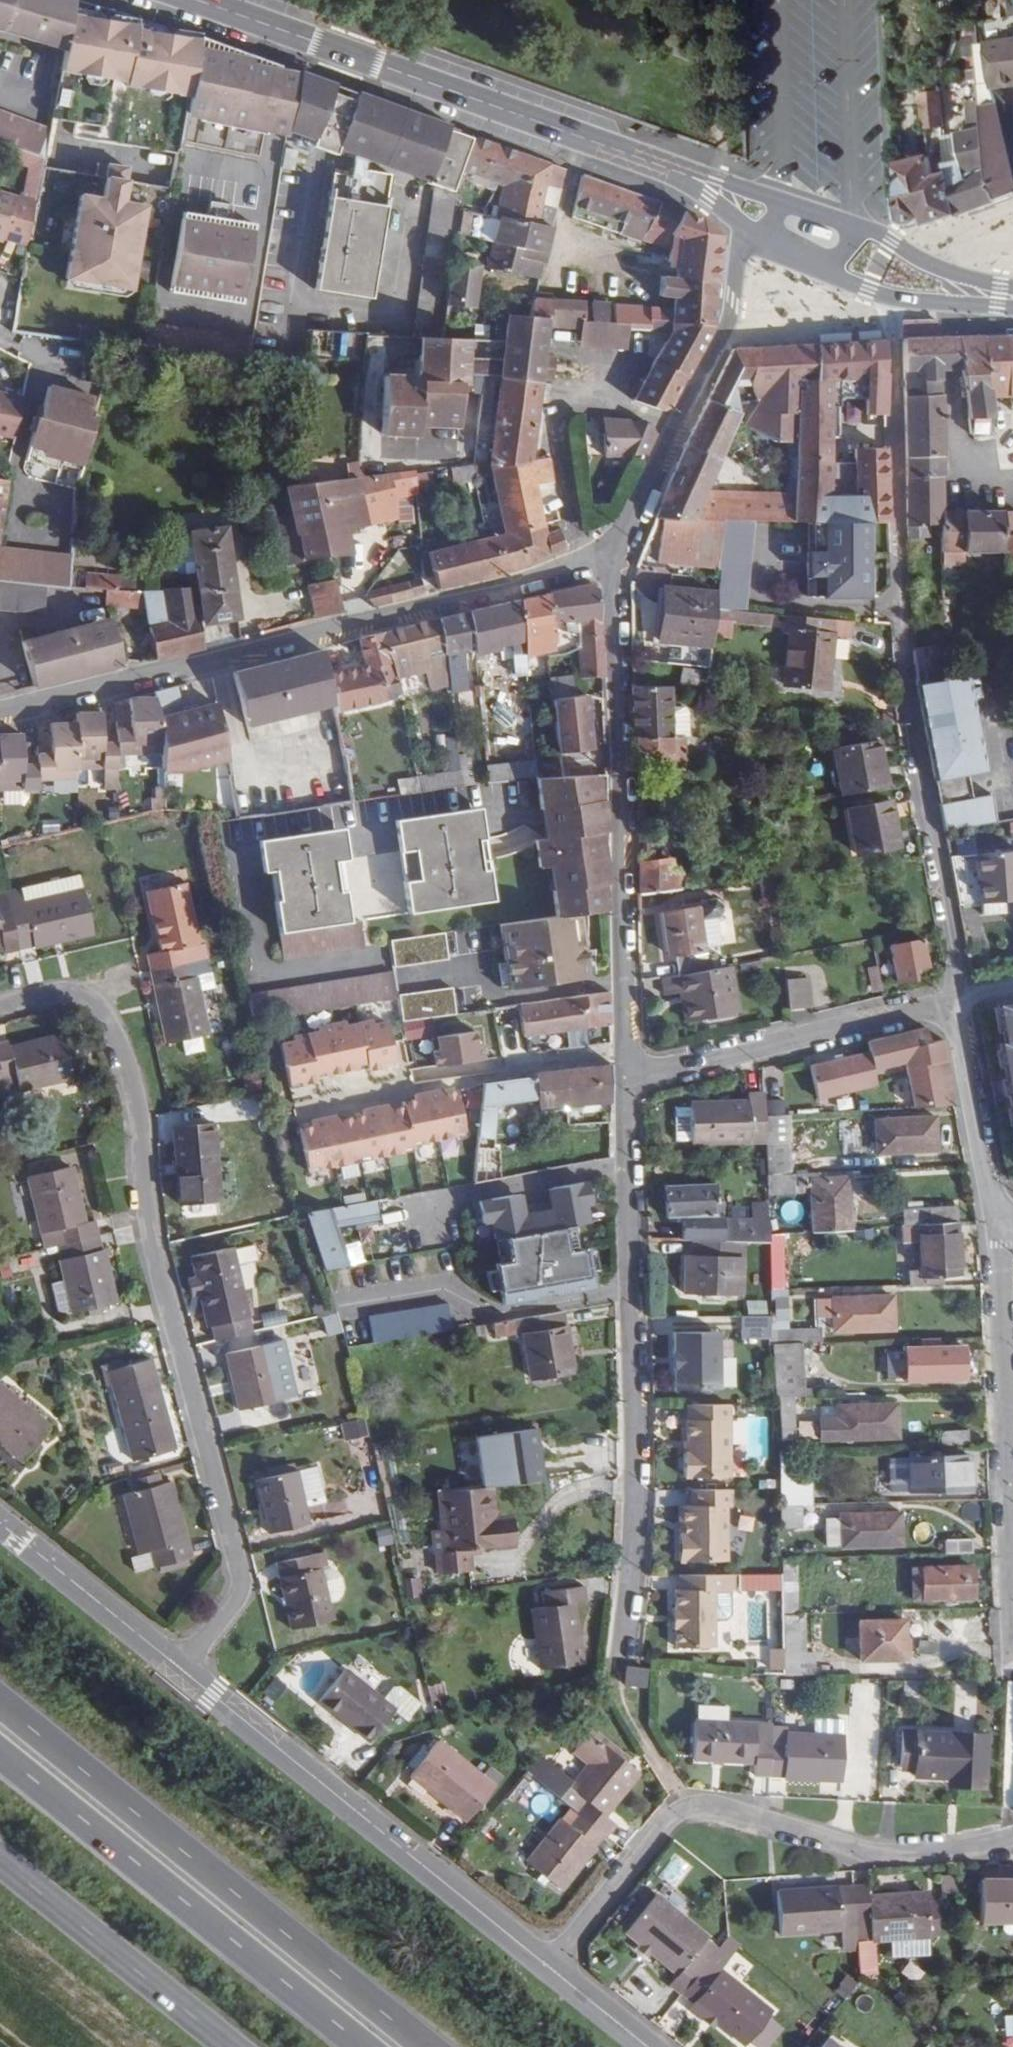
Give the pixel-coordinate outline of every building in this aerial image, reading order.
[(66,49),(75,0),(0,0),(0,29),(66,49)] [(199,35),(76,0),(75,0),(66,49),(53,119),(76,123),(73,137),(177,156),(178,149),(191,74),(199,35)] [(286,131),(297,70),(249,53),(199,35),(191,74),(178,149),(257,161),(262,130),(285,133),(286,131)] [(1012,86),(1012,40),(980,45),(976,46),(982,86),(986,128),(987,150),(990,182),(998,200),(1009,196),(1012,195),(1012,156),(996,89),(1012,86)] [(464,169),(476,134),(297,70),(286,131),(313,140),(311,147),(335,155),(337,149),(427,180),(462,190),(463,187),(467,175),(468,171),(464,169)] [(926,128),(945,126),(942,93),(923,94),(926,128)] [(45,160),(50,132),(0,113),(0,142),(45,160)] [(924,218),(926,226),(959,214),(998,200),(990,182),(987,150),(986,128),(959,134),(964,159),(946,164),(948,173),(936,176),(931,157),(895,166),(898,223),(912,225),(918,222),(924,218)] [(525,152),(476,134),(464,169),(468,171),(467,175),(463,187),(462,190),(466,191),(463,199),(460,208),(460,210),(472,212),(483,214),(502,182),(513,186),(525,152)] [(294,151),(283,149),(280,168),(291,170),(294,151)] [(567,167),(525,152),(513,186),(502,182),(483,214),(498,217),(554,227),(567,167)] [(128,166),(98,161),(93,200),(77,197),(66,282),(135,291),(147,207),(123,204),(128,166)] [(661,201),(582,172),(573,215),(646,241),(661,201)] [(313,289),(369,299),(388,177),(361,173),(360,181),(331,177),(313,289)] [(427,186),(434,187),(410,333),(422,334),(441,335),(443,298),(446,298),(452,260),(457,232),(460,210),(460,208),(463,199),(466,191),(462,190),(427,180),(427,186)] [(3,241),(3,240),(28,247),(36,204),(15,198),(15,197),(0,192),(0,240),(3,241)] [(668,203),(661,201),(646,241),(653,243),(668,203)] [(668,203),(653,243),(668,248),(669,241),(681,208),(668,203)] [(672,276),(718,280),(721,230),(704,216),(681,208),(669,241),(668,248),(664,261),(674,265),(672,276)] [(457,232),(470,234),(472,212),(460,210),(457,232)] [(492,241),(494,241),(548,251),(554,227),(498,217),(492,241)] [(239,298),(250,232),(179,220),(168,287),(239,298)] [(540,277),(540,275),(548,251),(494,241),(489,267),(540,277)] [(443,298),(441,335),(440,339),(467,338),(469,338),(472,305),(479,265),(452,260),(446,298),(443,298)] [(662,410),(673,405),(715,324),(718,280),(672,276),(663,276),(660,296),(672,298),(671,310),(670,329),(671,332),(633,398),(662,410)] [(519,315),(529,316),(534,298),(534,297),(524,295),(519,315)] [(534,298),(529,316),(548,317),(549,317),(551,299),(534,298)] [(549,317),(583,321),(591,321),(593,303),(551,299),(549,317)] [(605,323),(607,304),(593,303),(591,321),(605,323)] [(651,308),(611,305),(610,323),(628,325),(649,327),(651,308)] [(651,308),(649,327),(670,329),(671,310),(651,308)] [(505,338),(504,350),(544,355),(546,334),(548,317),(529,316),(519,315),(508,314),(505,338)] [(937,320),(901,322),(902,341),(938,340),(937,320)] [(591,321),(583,321),(582,336),(627,339),(628,325),(610,323),(605,323),(591,321)] [(469,372),(486,374),(497,376),(500,376),(502,360),(466,357),(467,338),(440,339),(441,335),(422,334),(420,374),(385,372),(382,430),(419,432),(420,421),(459,424),(462,382),(468,382),(469,372)] [(1012,397),(1012,337),(1004,338),(1009,397),(1012,397)] [(982,338),(956,339),(960,370),(967,419),(992,417),(990,399),(989,389),(985,389),(982,338)] [(1004,338),(982,338),(985,389),(989,389),(990,399),(1009,399),(1009,397),(1004,338)] [(960,370),(956,339),(938,340),(902,341),(904,457),(940,457),(939,371),(960,370)] [(797,390),(795,430),(793,493),(792,523),(801,523),(807,523),(821,523),(828,523),(829,394),(838,388),(866,387),(867,415),(866,415),(866,427),(860,427),(860,449),(854,450),(857,522),(867,522),(887,521),(883,452),(885,387),(882,342),(813,347),(813,381),(800,381),(800,391),(797,390)] [(732,352),(707,400),(739,413),(738,405),(758,402),(760,414),(782,414),(781,429),(795,430),(797,390),(800,391),(800,381),(813,381),(813,347),(732,352)] [(504,350),(502,360),(500,376),(502,377),(536,381),(536,376),(542,377),(553,379),(555,357),(544,355),(504,350)] [(474,463),(486,462),(497,376),(486,374),(474,463)] [(541,381),(536,381),(502,377),(490,461),(533,457),(541,381)] [(16,436),(24,396),(0,391),(0,432),(16,436)] [(58,475),(76,481),(91,438),(85,435),(92,414),(50,399),(39,429),(36,429),(31,443),(34,444),(25,470),(56,481),(58,475)] [(739,413),(707,400),(684,448),(718,460),(739,413)] [(647,452),(657,433),(653,426),(609,417),(606,418),(606,428),(604,429),(606,454),(642,453),(647,452)] [(663,520),(692,521),(704,492),(718,460),(684,448),(655,520),(663,520)] [(536,483),(554,480),(550,456),(545,456),(533,457),(490,461),(489,461),(502,520),(505,532),(516,529),(544,522),(536,483)] [(940,513),(940,457),(904,457),(907,541),(931,539),(930,525),(941,524),(940,513)] [(476,481),(474,463),(454,465),(458,483),(476,481)] [(397,497),(392,472),(376,475),(386,518),(398,515),(397,499),(397,497)] [(376,475),(359,476),(369,523),(386,518),(376,475)] [(358,477),(299,483),(286,485),(291,513),(296,535),(298,535),(303,559),(330,556),(353,552),(348,528),(369,523),(359,476),(358,477)] [(792,523),(793,493),(704,492),(692,521),(722,522),(748,523),(792,523)] [(397,499),(399,523),(413,522),(412,498),(397,499)] [(997,513),(962,512),(962,553),(1004,552),(1006,584),(1012,583),(1012,511),(997,513)] [(962,567),(962,553),(962,512),(940,513),(941,524),(941,566),(953,566),(962,567)] [(291,513),(274,517),(285,564),(303,559),(298,535),(296,535),(291,513)] [(717,571),(722,522),(692,521),(663,520),(659,564),(717,571)] [(544,522),(516,529),(524,564),(565,547),(559,528),(547,532),(544,522)] [(741,612),(748,523),(722,522),(717,571),(715,593),(713,610),(741,612)] [(867,597),(867,522),(857,522),(828,523),(821,523),(821,552),(807,552),(806,576),(821,577),(821,597),(867,597)] [(821,552),(821,523),(807,523),(807,552),(821,552)] [(239,619),(226,525),(189,530),(190,534),(195,572),(198,586),(197,587),(196,588),(202,619),(203,626),(238,620),(239,619)] [(492,535),(503,573),(524,564),(516,529),(505,532),(492,535)] [(492,535),(469,541),(480,578),(503,573),(492,535)] [(469,541),(448,545),(459,584),(480,578),(469,541)] [(448,545),(429,550),(439,589),(459,584),(448,545)] [(410,556),(400,548),(391,559),(401,568),(410,556)] [(70,569),(0,563),(0,579),(46,584),(68,587),(70,569)] [(335,577),(332,567),(313,572),(316,583),(335,577)] [(638,595),(651,595),(650,570),(637,570),(638,595)] [(106,590),(114,591),(144,590),(145,578),(86,572),(85,588),(106,590)] [(418,594),(427,592),(422,575),(414,578),(418,594)] [(821,597),(821,577),(806,576),(806,597),(821,597)] [(316,583),(308,585),(316,619),(344,612),(335,577),(316,583)] [(403,581),(407,596),(418,594),(414,578),(403,581)] [(46,584),(0,579),(0,608),(43,612),(46,584)] [(392,584),(396,599),(407,596),(403,581),(392,584)] [(387,601),(396,599),(392,584),(383,586),(384,588),(387,601)] [(144,590),(114,591),(106,590),(105,607),(110,607),(145,608),(156,659),(205,647),(199,620),(202,619),(196,588),(197,587),(144,590)] [(372,599),(373,605),(387,601),(384,588),(365,593),(370,600),(372,599)] [(709,646),(711,623),(713,610),(715,593),(665,588),(658,643),(671,645),(669,664),(708,669),(709,646)] [(520,602),(523,642),(526,658),(546,655),(547,658),(564,656),(578,649),(577,624),(599,623),(597,592),(590,593),(520,602)] [(523,642),(520,602),(468,614),(475,652),(476,656),(500,651),(500,648),(523,642)] [(713,610),(711,623),(770,628),(772,615),(741,612),(713,610)] [(464,653),(475,652),(468,614),(439,621),(445,656),(446,656),(448,674),(451,693),(468,691),(464,653)] [(844,622),(792,617),(784,616),(783,633),(789,634),(784,687),(830,691),(833,639),(842,639),(844,622)] [(22,642),(35,685),(122,662),(112,617),(22,642)] [(942,646),(944,668),(955,667),(955,619),(942,618),(942,646)] [(436,675),(448,674),(446,656),(445,656),(439,621),(383,635),(392,663),(431,653),(436,675)] [(578,649),(580,678),(601,677),(604,676),(599,623),(577,624),(578,649)] [(335,715),(401,699),(392,663),(383,635),(359,641),(366,667),(326,676),(331,700),(335,715)] [(916,640),(917,649),(940,646),(939,638),(916,640)] [(914,649),(916,684),(945,680),(944,668),(942,646),(940,646),(917,649),(914,649)] [(326,676),(321,651),(230,671),(241,719),(331,700),(326,676)] [(679,690),(695,694),(699,674),(683,671),(679,690)] [(935,785),(968,779),(985,776),(966,676),(962,677),(945,680),(916,684),(935,785)] [(549,682),(552,702),(574,698),(571,678),(549,682)] [(670,694),(670,687),(631,688),(635,763),(638,763),(671,763),(685,763),(684,739),(673,738),(670,694)] [(161,746),(161,756),(164,812),(207,814),(217,814),(222,822),(238,820),(225,747),(217,748),(215,729),(210,710),(183,717),(176,688),(155,693),(156,699),(161,746)] [(584,697),(574,698),(552,702),(558,755),(591,752),(584,697)] [(116,730),(117,744),(117,757),(132,757),(132,746),(161,746),(156,699),(130,700),(130,730),(116,730)] [(117,770),(117,757),(117,744),(103,744),(103,715),(77,715),(78,725),(78,761),(102,760),(102,771),(117,770)] [(37,753),(38,766),(38,781),(53,781),(53,771),(78,771),(78,761),(78,725),(51,726),(51,753),(37,753)] [(38,781),(38,766),(24,765),(22,735),(0,736),(0,784),(22,783),(22,792),(38,792),(38,781)] [(887,789),(877,742),(832,751),(840,797),(887,789)] [(132,757),(161,756),(161,746),(132,746),(132,757)] [(458,761),(459,772),(462,788),(474,787),(471,759),(458,761)] [(78,761),(78,771),(102,771),(102,760),(78,761)] [(488,785),(536,778),(534,763),(486,767),(488,785)] [(78,781),(78,771),(53,771),(53,781),(78,781)] [(420,794),(462,788),(459,772),(417,778),(420,794)] [(604,832),(604,802),(608,802),(608,777),(561,778),(536,778),(543,847),(534,849),(538,875),(547,874),(554,919),(575,916),(607,911),(603,885),(607,885),(607,832),(604,832)] [(420,794),(417,778),(398,781),(401,797),(420,794)] [(22,792),(22,783),(0,784),(0,793),(22,792)] [(992,799),(972,803),(940,810),(945,836),(997,825),(992,799)] [(855,856),(899,846),(890,803),(847,811),(855,856)] [(492,901),(478,809),(391,820),(404,913),(492,901)] [(344,923),(336,861),(344,860),(340,829),(254,840),(258,873),(266,872),(278,958),(359,946),(355,921),(344,923)] [(18,846),(3,849),(5,859),(21,856),(18,846)] [(1003,902),(1012,901),(1012,854),(950,860),(958,906),(981,905),(1003,902)] [(675,889),(674,875),(673,859),(639,864),(640,895),(675,889)] [(84,891),(80,877),(21,889),(25,904),(84,891)] [(198,945),(185,886),(148,893),(161,953),(148,956),(151,970),(188,962),(185,948),(198,945)] [(20,951),(93,934),(84,891),(25,904),(21,889),(7,893),(20,951)] [(2,941),(4,949),(5,954),(20,951),(7,893),(0,895),(0,941),(2,941)] [(701,902),(696,908),(663,913),(669,959),(675,957),(678,976),(707,970),(700,921),(719,919),(724,912),(723,904),(716,900),(701,902)] [(554,919),(510,925),(514,957),(507,958),(511,988),(590,977),(585,947),(580,947),(575,916),(554,919)] [(446,935),(390,943),(394,968),(450,960),(446,935)] [(928,968),(923,943),(890,949),(896,985),(916,982),(914,971),(928,968)] [(210,1034),(204,1006),(198,977),(192,978),(188,962),(151,970),(167,1043),(210,1034)] [(877,964),(867,967),(873,991),(884,988),(877,964)] [(707,970),(678,976),(662,978),(665,997),(681,995),(686,1023),(740,1013),(738,1007),(730,966),(707,970)] [(399,997),(394,973),(249,1004),(255,1031),(399,1000),(399,997)] [(212,975),(198,977),(204,1006),(218,1003),(212,975)] [(807,1008),(804,980),(786,982),(788,1009),(807,1008)] [(454,990),(399,997),(399,1000),(402,1022),(457,1014),(454,990)] [(525,1006),(520,1006),(524,1036),(610,1024),(609,994),(561,1001),(544,1003),(525,1006)] [(995,1008),(1002,1044),(997,1045),(1012,1125),(1012,1004),(995,1008)] [(294,1044),(280,1047),(290,1090),(307,1086),(306,1082),(317,1079),(332,1076),(331,1071),(352,1067),(353,1072),(368,1068),(379,1066),(380,1071),(397,1067),(388,1024),(375,1027),(373,1022),(347,1028),(346,1024),(319,1030),(319,1034),(293,1040),(294,1044)] [(437,1066),(485,1059),(483,1044),(479,1045),(477,1031),(433,1037),(437,1066)] [(923,1031),(903,1035),(907,1051),(927,1046),(923,1031)] [(927,1046),(907,1051),(903,1035),(866,1045),(868,1054),(811,1068),(818,1100),(876,1085),(872,1070),(904,1062),(914,1110),(941,1108),(938,1096),(950,1093),(946,1073),(940,1043),(927,1046)] [(0,1044),(0,1071),(2,1081),(16,1078),(20,1093),(72,1080),(63,1038),(10,1049),(8,1042),(0,1044)] [(611,1102),(610,1065),(533,1075),(533,1077),(508,1081),(483,1085),(478,1150),(489,1151),(491,1139),(494,1139),(497,1104),(537,1099),(538,1108),(611,1102)] [(764,1066),(764,1088),(782,1087),(781,1066),(764,1066)] [(332,1076),(353,1072),(352,1067),(331,1071),(332,1076)] [(298,1131),(308,1174),(318,1171),(318,1168),(334,1164),(333,1160),(348,1156),(349,1160),(359,1158),(360,1162),(377,1158),(375,1154),(396,1150),(397,1154),(413,1150),(413,1146),(429,1142),(428,1137),(448,1133),(449,1138),(466,1134),(456,1091),(443,1094),(442,1090),(414,1096),(415,1100),(402,1103),(403,1108),(391,1111),(391,1106),(363,1112),(364,1117),(340,1122),(338,1118),(311,1124),(312,1129),(298,1131)] [(953,1107),(950,1093),(938,1096),(941,1108),(953,1107)] [(692,1145),(766,1143),(765,1119),(764,1095),(748,1095),(748,1103),(691,1105),(691,1109),(676,1109),(677,1142),(692,1142),(692,1145)] [(789,1117),(782,1118),(765,1119),(766,1143),(767,1158),(767,1177),(792,1176),(789,1117)] [(878,1154),(936,1151),(935,1120),(877,1123),(878,1154)] [(218,1195),(213,1126),(175,1130),(182,1204),(219,1201),(218,1195)] [(429,1142),(449,1138),(448,1133),(428,1137),(429,1142)] [(377,1158),(397,1154),(396,1150),(375,1154),(377,1158)] [(489,1151),(478,1150),(475,1184),(488,1181),(491,1151),(489,1151)] [(86,1224),(71,1168),(28,1179),(43,1236),(54,1233),(58,1247),(100,1237),(96,1222),(86,1224)] [(541,1171),(522,1173),(523,1189),(542,1187),(541,1171)] [(811,1175),(792,1176),(767,1177),(768,1196),(798,1194),(798,1188),(812,1188),(814,1233),(852,1231),(848,1178),(812,1180),(811,1175)] [(710,1241),(744,1242),(769,1243),(769,1236),(768,1203),(754,1203),(753,1219),(721,1220),(721,1216),(715,1216),(713,1186),(668,1188),(670,1217),(685,1217),(685,1241),(710,1241)] [(376,1202),(379,1215),(388,1213),(386,1200),(376,1202)] [(379,1220),(379,1215),(376,1202),(305,1215),(322,1270),(342,1267),(329,1228),(379,1220)] [(584,1223),(580,1203),(536,1211),(541,1231),(562,1228),(584,1223)] [(957,1224),(955,1209),(903,1212),(905,1227),(957,1224)] [(957,1224),(905,1227),(902,1228),(903,1245),(920,1244),(922,1272),(910,1273),(910,1287),(931,1286),(930,1279),(961,1277),(957,1224)] [(566,1253),(562,1228),(450,1247),(454,1273),(445,1274),(439,1275),(446,1315),(590,1290),(583,1250),(566,1253)] [(783,1235),(769,1236),(769,1243),(771,1291),(784,1290),(783,1235)] [(74,1314),(116,1304),(100,1237),(58,1247),(61,1261),(60,1262),(74,1314)] [(685,1295),(743,1297),(744,1242),(710,1241),(710,1258),(686,1258),(685,1295)] [(257,1244),(239,1247),(242,1262),(260,1259),(257,1244)] [(450,1247),(440,1249),(445,1274),(454,1273),(450,1247)] [(249,1318),(232,1249),(192,1258),(197,1278),(201,1294),(208,1328),(249,1318)] [(189,1280),(192,1297),(201,1294),(197,1278),(189,1280)] [(768,1312),(767,1298),(747,1299),(748,1313),(768,1312)] [(824,1332),(894,1330),(893,1299),(823,1300),(824,1332)] [(815,1321),(815,1309),(802,1309),(802,1321),(815,1321)] [(565,1312),(521,1320),(531,1382),(575,1374),(565,1312)] [(328,1334),(343,1332),(340,1313),(326,1315),(328,1334)] [(772,1317),(743,1318),(743,1340),(773,1340),(772,1331),(772,1317)] [(249,1318),(213,1327),(217,1341),(252,1333),(249,1318)] [(495,1338),(515,1335),(513,1321),(493,1325),(495,1338)] [(773,1346),(801,1345),(821,1344),(821,1330),(772,1331),(773,1346)] [(717,1333),(672,1334),(673,1390),(718,1390),(717,1333)] [(906,1381),(964,1380),(964,1349),(938,1349),(938,1340),(922,1341),(922,1349),(906,1350),(906,1381)] [(274,1366),(269,1345),(228,1355),(240,1411),(281,1401),(274,1366)] [(804,1399),(801,1345),(773,1346),(775,1400),(781,1400),(793,1400),(804,1399)] [(133,1462),(176,1450),(151,1361),(108,1372),(133,1462)] [(288,1363),(274,1366),(281,1401),(296,1397),(288,1363)] [(0,1387),(0,1445),(22,1463),(50,1428),(0,1387)] [(795,1440),(793,1400),(781,1400),(782,1440),(795,1440)] [(731,1406),(688,1405),(688,1452),(684,1452),(684,1478),(728,1477),(728,1472),(731,1469),(731,1454),(727,1451),(727,1446),(731,1446),(731,1406)] [(822,1441),(898,1439),(897,1407),(821,1409),(822,1441)] [(352,1462),(370,1460),(364,1419),(346,1421),(352,1462)] [(544,1480),(541,1463),(536,1430),(485,1438),(481,1444),(484,1468),(490,1471),(500,1470),(502,1486),(544,1480)] [(941,1436),(941,1450),(968,1449),(967,1435),(941,1436)] [(779,1505),(794,1505),(810,1505),(810,1482),(796,1483),(795,1454),(777,1455),(778,1498),(779,1505)] [(970,1490),(968,1458),(888,1461),(889,1494),(970,1490)] [(320,1501),(313,1469),(297,1473),(304,1505),(320,1501)] [(270,1534),(308,1524),(304,1505),(297,1473),(258,1482),(270,1534)] [(124,1496),(141,1557),(152,1554),(156,1569),(191,1558),(172,1484),(124,1496)] [(466,1551),(506,1546),(503,1518),(493,1519),(489,1487),(439,1493),(441,1514),(438,1514),(439,1531),(444,1530),(446,1552),(435,1553),(437,1576),(468,1572),(466,1551)] [(747,1490),(692,1490),(692,1506),(685,1505),(684,1534),(680,1534),(680,1560),(726,1561),(726,1535),(726,1507),(742,1507),(747,1507),(747,1490)] [(794,1528),(794,1505),(779,1505),(779,1529),(794,1528)] [(742,1530),(742,1507),(726,1507),(726,1535),(737,1535),(742,1530)] [(844,1548),(901,1545),(899,1515),(842,1517),(844,1548)] [(381,1547),(396,1543),(390,1522),(375,1526),(381,1547)] [(444,1530),(439,1531),(429,1532),(431,1554),(435,1553),(446,1552),(444,1530)] [(945,1543),(946,1555),(973,1554),(972,1542),(945,1543)] [(278,1564),(292,1631),(334,1621),(319,1555),(278,1564)] [(794,1561),(781,1561),(783,1616),(797,1615),(794,1561)] [(912,1600),(973,1598),(972,1569),(911,1571),(912,1600)] [(733,1590),(734,1575),(678,1574),(678,1589),(673,1589),(673,1608),(671,1608),(670,1629),(673,1629),(673,1647),(726,1647),(726,1591),(733,1590)] [(406,1579),(409,1597),(423,1594),(420,1576),(406,1579)] [(575,1605),(586,1603),(585,1587),(544,1593),(546,1608),(533,1610),(542,1670),(583,1665),(575,1605)] [(802,1615),(797,1615),(783,1616),(785,1675),(814,1676),(813,1654),(805,1654),(802,1615)] [(860,1661),(905,1659),(904,1621),(859,1623),(859,1625),(845,1625),(845,1658),(860,1658),(860,1661)] [(624,1685),(645,1688),(647,1669),(625,1667),(624,1685)] [(379,1698),(345,1671),(319,1702),(369,1743),(394,1712),(407,1722),(421,1704),(396,1684),(389,1685),(379,1698)] [(274,1679),(263,1693),(274,1702),(285,1687),(274,1679)] [(777,1699),(776,1711),(796,1713),(798,1701),(777,1699)] [(698,1721),(728,1723),(729,1707),(698,1706),(698,1721)] [(844,1720),(816,1718),(815,1736),(843,1738),(844,1720)] [(770,1778),(772,1728),(771,1725),(728,1723),(698,1721),(695,1721),(693,1760),(756,1764),(755,1778),(770,1778)] [(815,1736),(787,1734),(787,1729),(772,1728),(770,1778),(784,1779),(786,1779),(843,1782),(845,1738),(843,1738),(815,1736)] [(987,1789),(989,1737),(901,1733),(900,1769),(914,1770),(915,1777),(948,1780),(948,1786),(987,1789)] [(589,1766),(576,1782),(541,1756),(527,1773),(540,1784),(559,1799),(577,1814),(604,1835),(614,1824),(605,1817),(638,1774),(589,1735),(574,1754),(589,1766)] [(410,1777),(467,1822),(495,1787),(439,1742),(410,1777)] [(561,1890),(604,1835),(577,1814),(566,1826),(560,1821),(527,1863),(561,1890)] [(527,1855),(540,1839),(530,1831),(517,1847),(527,1855)] [(958,1877),(946,1878),(947,1893),(959,1893),(958,1877)] [(983,1881),(982,1923),(1004,1922),(1012,1922),(1012,1881),(983,1881)] [(854,1886),(858,1951),(861,1977),(876,1975),(873,1941),(892,1939),(893,1957),(929,1955),(929,1937),(940,1936),(937,1904),(927,1905),(926,1893),(870,1896),(869,1885),(854,1886)] [(858,1951),(854,1886),(777,1891),(781,1935),(841,1931),(843,1952),(858,1951)] [(683,1994),(718,1950),(707,1941),(708,1939),(657,1896),(627,1932),(678,1975),(669,1986),(681,1996),(683,1994)] [(1004,1922),(1004,1931),(1008,1935),(1012,1935),(1012,1922),(1004,1922)] [(718,1950),(683,1994),(746,2046),(750,2041),(757,2046),(769,2046),(783,2030),(769,2018),(774,2012),(722,1970),(742,1947),(729,1936),(718,1950)] [(850,1999),(859,1980),(845,1974),(836,1993),(850,1999)]
